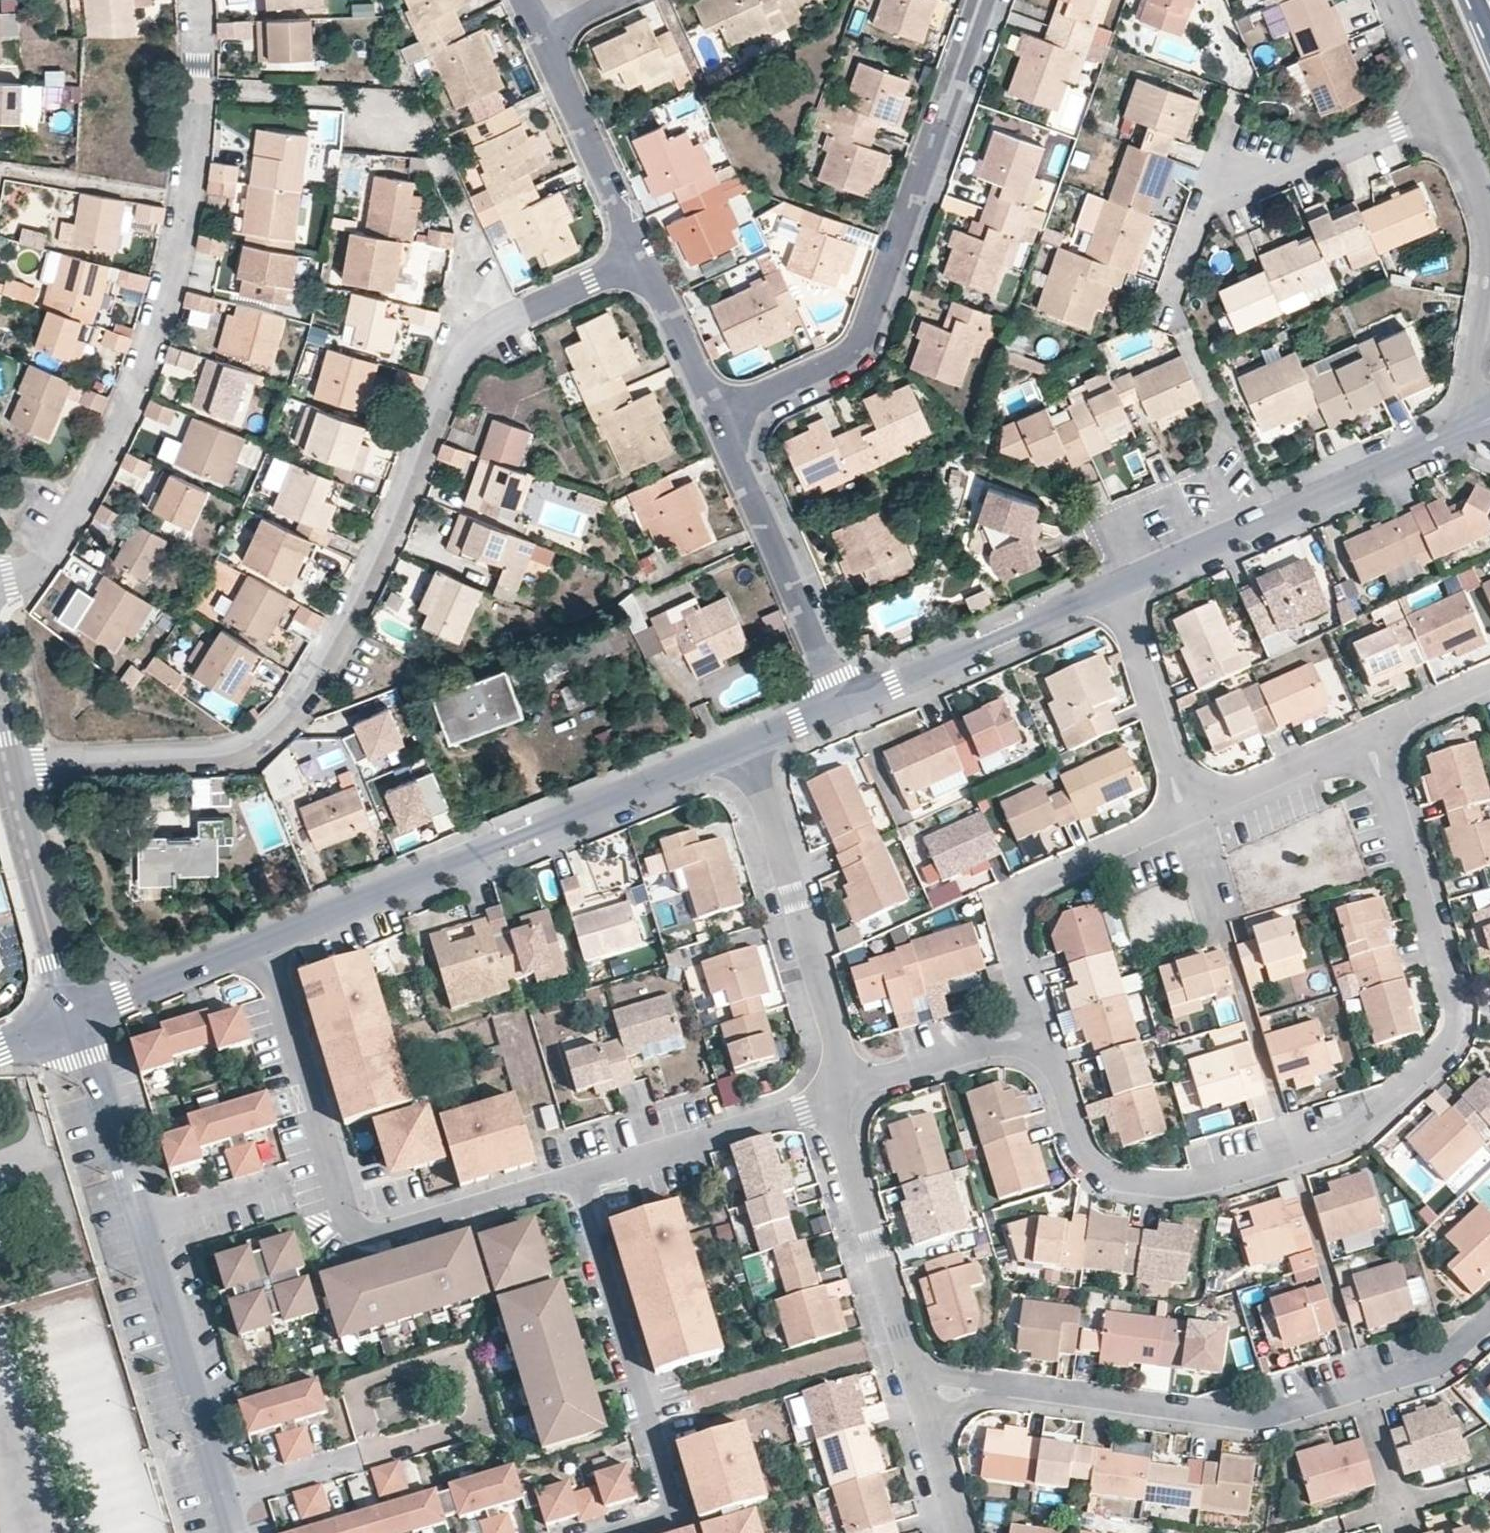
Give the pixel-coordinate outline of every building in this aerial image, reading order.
[(88,35),(137,33),(134,0),(86,0),(88,35)] [(423,26),(415,27),(426,56),(435,50),(461,105),(502,89),(477,30),(454,41),(441,14),(465,0),(408,0),(423,26)] [(700,4),(710,32),(724,24),(731,40),(769,21),(772,30),(803,18),(795,0),(796,0),(776,0),(777,1),(761,5),(759,0),(709,0),(700,4)] [(873,19),(924,33),(934,0),(881,0),(873,19)] [(1073,3),(1057,45),(1031,35),(1012,91),(1059,106),(1078,50),(1103,61),(1113,33),(1086,21),(1095,0),(1063,0),(1073,3)] [(1145,18),(1172,28),(1182,2),(1195,2),(1196,0),(1151,0),(1145,18)] [(1282,4),(1307,55),(1342,42),(1322,0),(1291,0),(1282,4)] [(372,2),(351,3),(352,18),(373,17),(372,2)] [(310,17),(259,18),(257,57),(311,56),(310,17)] [(249,20),(219,20),(219,36),(248,34),(249,20)] [(651,23),(597,45),(608,73),(622,66),(634,88),(672,70),(682,94),(697,88),(672,35),(659,38),(651,23)] [(418,42),(402,49),(408,62),(424,55),(418,42)] [(1342,42),(1307,55),(1299,59),(1327,117),(1364,97),(1342,42)] [(908,78),(861,62),(848,103),(827,97),(816,129),(835,136),(822,177),(867,195),(881,148),(857,139),(867,112),(894,120),(908,78)] [(1198,95),(1142,76),(1128,116),(1155,125),(1145,146),(1167,156),(1183,117),(1193,122),(1198,95)] [(0,84),(0,122),(24,123),(25,85),(0,84)] [(512,104),(467,122),(496,188),(473,198),(480,210),(499,204),(508,214),(527,253),(546,244),(552,259),(579,248),(553,197),(531,207),(516,177),(538,168),(512,104)] [(662,126),(631,139),(660,192),(685,181),(696,211),(673,222),(691,266),(738,244),(721,200),(746,189),(729,161),(705,171),(682,132),(667,137),(662,126)] [(254,153),(250,182),(299,190),(306,135),(266,131),(262,153),(254,153)] [(1044,149),(996,131),(982,175),(1010,187),(990,242),(961,232),(945,278),(993,295),(1013,240),(1021,243),(1033,210),(1025,207),(1044,149)] [(1129,147),(1109,199),(1150,215),(1162,173),(1171,175),(1177,159),(1167,156),(1145,146),(1129,147)] [(237,164),(213,163),(211,190),(235,191),(237,164)] [(375,175),(365,230),(398,237),(412,242),(419,206),(410,205),(414,181),(375,175)] [(299,190),(250,182),(242,230),(291,238),(299,190)] [(1420,186),(1360,212),(1373,242),(1379,256),(1439,230),(1420,186)] [(119,201),(80,190),(73,240),(114,251),(119,201)] [(1150,215),(1109,199),(1090,256),(1123,267),(1137,272),(1142,257),(1135,255),(1150,215)] [(165,207),(140,201),(136,217),(161,223),(165,207)] [(1316,241),(1324,260),(1373,242),(1360,212),(1350,208),(1329,218),(1323,204),(1307,212),(1316,241)] [(830,218),(803,207),(799,218),(803,224),(786,267),(834,284),(848,241),(826,232),(830,218)] [(21,226),(17,243),(42,249),(47,233),(21,226)] [(450,227),(427,227),(427,241),(450,241),(450,227)] [(365,230),(351,228),(342,277),(389,286),(398,237),(365,230)] [(222,239),(199,234),(196,250),(219,254),(222,239)] [(1267,270),(1282,300),(1332,280),(1324,260),(1316,241),(1293,251),(1289,242),(1260,253),(1267,270)] [(297,255),(246,242),(235,287),(286,299),(297,255)] [(1118,286),(1123,267),(1090,256),(1059,245),(1052,262),(1062,268),(1045,311),(1084,326),(1100,281),(1118,286)] [(111,264),(59,252),(47,310),(93,325),(111,264)] [(119,268),(115,284),(146,291),(149,275),(119,268)] [(1284,308),(1282,300),(1267,270),(1218,291),(1236,327),(1284,308)] [(781,274),(715,306),(735,348),(801,317),(781,274)] [(387,299),(353,290),(347,315),(358,316),(355,334),(392,343),(397,317),(383,315),(387,299)] [(185,306),(212,313),(216,299),(189,292),(185,306)] [(928,322),(914,368),(961,384),(983,329),(994,331),(997,316),(967,304),(959,333),(928,322)] [(281,317),(239,305),(226,352),(268,363),(281,317)] [(93,325),(47,310),(36,345),(84,363),(93,325)] [(583,335),(567,344),(589,387),(582,392),(596,419),(603,416),(627,470),(670,448),(646,394),(622,406),(609,378),(632,366),(606,312),(579,325),(583,335)] [(126,352),(134,329),(110,320),(101,343),(126,352)] [(1366,359),(1383,400),(1402,387),(1400,381),(1425,371),(1408,329),(1385,338),(1376,337),(1360,343),(1366,359)] [(192,351),(171,345),(168,359),(188,365),(192,351)] [(376,358),(330,348),(317,397),(361,415),(376,358)] [(1319,404),(1310,382),(1294,352),(1239,382),(1255,417),(1297,401),(1304,411),(1319,404)] [(1113,380),(1115,386),(1125,406),(1141,399),(1152,420),(1202,398),(1183,354),(1134,375),(1133,371),(1113,380)] [(240,372),(208,357),(196,404),(232,417),(240,372)] [(1366,359),(1310,382),(1319,404),(1332,429),(1346,421),(1346,415),(1383,400),(1366,359)] [(10,424),(50,439),(70,381),(28,362),(10,424)] [(826,423),(785,442),(805,488),(850,470),(853,478),(881,464),(878,457),(934,432),(911,386),(868,404),(878,431),(841,449),(826,423)] [(1115,386),(1070,406),(1075,418),(1092,457),(1100,476),(1121,467),(1104,430),(1130,418),(1125,406),(1115,386)] [(151,402),(145,416),(170,426),(175,411),(151,402)] [(1092,457),(1075,418),(1055,427),(1045,404),(1016,418),(1017,420),(1003,426),(1000,449),(1023,457),(1033,453),(1036,459),(1064,447),(1072,466),(1092,457)] [(365,423),(318,411),(306,453),(353,467),(365,423)] [(242,437),(190,414),(168,461),(221,483),(242,437)] [(529,430),(493,420),(483,457),(518,468),(529,430)] [(441,460),(462,468),(467,453),(447,446),(441,460)] [(128,455),(121,468),(145,480),(152,467),(128,455)] [(483,457),(467,502),(486,509),(489,497),(514,508),(528,470),(518,468),(483,457)] [(300,520),(296,532),(313,539),(326,544),(334,532),(327,528),(338,507),(323,500),(332,479),(294,464),(275,508),(300,520)] [(684,468),(629,492),(660,563),(716,539),(684,468)] [(206,493),(161,471),(146,508),(189,530),(206,493)] [(1407,517),(1421,554),(1427,564),(1467,541),(1466,530),(1484,522),(1482,515),(1489,492),(1470,487),(1459,515),(1449,519),(1438,499),(1422,509),(1416,504),(1405,510),(1407,517)] [(1040,507),(992,489),(980,523),(999,530),(996,534),(1002,547),(995,552),(992,560),(996,566),(1002,574),(1008,576),(1043,559),(1031,535),(1040,507)] [(101,506),(92,519),(111,532),(122,517),(101,506)] [(884,509),(834,531),(853,573),(867,567),(873,581),(917,565),(908,550),(904,552),(884,509)] [(538,543),(464,515),(449,551),(477,564),(480,558),(504,568),(498,582),(516,591),(538,543)] [(1407,517),(1338,546),(1357,584),(1421,554),(1407,517)] [(296,532),(267,520),(242,562),(290,586),(313,539),(296,532)] [(165,540),(135,523),(111,562),(143,578),(165,540)] [(1299,559),(1231,593),(1239,610),(1240,614),(1251,639),(1320,602),(1299,559)] [(1474,569),(1457,573),(1462,591),(1478,587),(1474,569)] [(439,570),(425,593),(440,600),(428,627),(459,644),(483,589),(439,570)] [(145,602),(105,575),(76,624),(114,649),(145,602)] [(248,576),(225,617),(265,639),(288,598),(248,576)] [(656,594),(646,579),(618,604),(645,653),(664,645),(672,658),(687,651),(696,671),(752,643),(728,596),(672,622),(667,610),(651,617),(644,602),(656,594)] [(1350,583),(1333,588),(1337,602),(1355,596),(1350,583)] [(1479,588),(1489,611),(1489,584),(1479,588)] [(969,610),(989,604),(985,590),(964,597),(969,610)] [(1399,618),(1402,626),(1421,666),(1479,640),(1460,593),(1399,618)] [(1340,625),(1353,623),(1350,602),(1337,605),(1340,625)] [(1211,603),(1169,622),(1192,676),(1189,680),(1192,688),(1238,668),(1211,603)] [(301,607),(291,619),(316,632),(324,618),(301,607)] [(1421,666),(1402,626),(1349,647),(1364,681),(1397,666),(1401,672),(1421,666)] [(212,650),(198,677),(231,700),(249,671),(212,650)] [(1098,657),(1041,681),(1056,718),(1063,716),(1071,728),(1079,743),(1112,728),(1105,712),(1091,717),(1088,710),(1111,698),(1098,657)] [(1330,658),(1313,665),(1329,700),(1346,693),(1330,658)] [(153,664),(149,671),(171,685),(175,678),(153,664)] [(142,675),(132,668),(120,684),(129,691),(142,675)] [(1309,670),(1255,689),(1266,712),(1274,731),(1322,708),(1309,670)] [(505,671),(430,700),(446,743),(521,715),(505,671)] [(1266,712),(1255,689),(1249,686),(1192,712),(1207,749),(1250,727),(1248,718),(1266,712)] [(982,713),(955,727),(972,762),(1018,741),(1000,698),(981,708),(982,713)] [(388,710),(353,723),(368,758),(406,748),(388,710)] [(928,738),(881,761),(902,806),(914,800),(911,789),(958,767),(936,721),(923,728),(928,738)] [(1469,742),(1422,758),(1441,811),(1474,799),(1487,794),(1469,742)] [(1119,751),(1057,781),(1064,793),(1078,821),(1096,811),(1094,804),(1136,786),(1119,751)] [(281,755),(265,771),(278,799),(305,788),(290,756),(283,760),(281,755)] [(843,765),(805,783),(834,854),(871,836),(843,765)] [(431,772),(382,791),(399,830),(448,811),(431,772)] [(224,778),(209,778),(210,804),(230,804),(231,790),(224,791),(224,778)] [(355,786),(300,806),(314,843),(368,822),(355,786)] [(1058,830),(1078,821),(1064,793),(1046,802),(1035,788),(998,806),(1014,842),(1052,823),(1058,830)] [(1441,811),(1460,878),(1489,867),(1489,817),(1478,822),(1474,799),(1441,811)] [(981,811),(919,840),(939,879),(955,874),(952,867),(998,844),(981,811)] [(233,817),(200,817),(199,837),(139,840),(140,879),(176,881),(174,875),(216,875),(218,845),(231,846),(233,817)] [(902,903),(871,836),(834,854),(849,893),(847,902),(856,923),(902,903)] [(720,840),(660,857),(666,875),(681,871),(694,920),(738,908),(720,840)] [(574,880),(558,884),(565,909),(581,904),(574,880)] [(933,910),(962,896),(954,880),(925,894),(933,910)] [(1471,895),(1475,910),(1489,906),(1489,890),(1471,895)] [(1338,915),(1355,970),(1391,961),(1374,904),(1338,915)] [(1064,965),(1108,954),(1095,907),(1063,913),(1050,940),(1057,940),(1064,965)] [(502,908),(487,914),(496,935),(510,929),(502,908)] [(627,908),(571,927),(583,962),(639,942),(627,908)] [(507,983),(494,942),(487,914),(468,920),(472,938),(450,944),(444,927),(426,931),(451,1010),(509,993),(507,983)] [(1479,918),(1489,950),(1489,914),(1479,918)] [(553,925),(494,942),(507,983),(564,966),(553,925)] [(907,944),(908,946),(920,988),(981,969),(969,926),(907,944)] [(1238,939),(1248,975),(1299,962),(1289,926),(1238,939)] [(838,932),(842,948),(859,945),(856,928),(838,932)] [(722,991),(730,1021),(761,1012),(757,998),(766,995),(761,977),(756,979),(752,965),(757,963),(752,946),(698,962),(706,995),(722,991)] [(920,988),(908,946),(893,950),(893,954),(865,963),(866,966),(848,972),(857,1006),(877,1000),(873,989),(882,987),(892,1018),(911,1011),(909,1000),(923,995),(920,988)] [(1213,953),(1156,971),(1168,1011),(1226,990),(1213,953)] [(1073,1010),(1120,996),(1108,954),(1064,965),(1073,990),(1062,992),(1068,1012),(1073,1010)] [(363,957),(297,976),(338,1120),(404,1102),(363,957)] [(1391,961),(1355,970),(1371,1043),(1409,1033),(1402,1010),(1408,1007),(1391,961)] [(1336,981),(1344,1003),(1361,997),(1353,975),(1336,981)] [(1120,996),(1073,1010),(1081,1042),(1087,1041),(1092,1057),(1135,1044),(1120,996)] [(669,998),(612,1015),(620,1042),(625,1059),(640,1055),(639,1051),(681,1039),(669,998)] [(730,1021),(718,1025),(732,1074),(768,1064),(763,1047),(770,1044),(761,1012),(730,1021)] [(167,1044),(135,1055),(146,1086),(175,1077),(173,1069),(205,1062),(202,1053),(218,1047),(225,1062),(253,1052),(242,1022),(213,1031),(210,1022),(164,1034),(167,1044)] [(1313,1023),(1261,1036),(1277,1084),(1326,1068),(1313,1023)] [(684,1049),(681,1039),(639,1051),(640,1055),(642,1062),(684,1049)] [(625,1059),(620,1042),(562,1059),(573,1095),(592,1089),(608,1085),(611,1093),(633,1086),(625,1059)] [(1146,1089),(1135,1044),(1092,1057),(1105,1101),(1146,1089)] [(1262,1096),(1244,1048),(1185,1066),(1200,1111),(1240,1096),(1244,1104),(1262,1096)] [(742,1104),(734,1079),(716,1085),(724,1109),(742,1104)] [(1451,1112),(1472,1135),(1484,1128),(1489,1132),(1489,1086),(1485,1081),(1451,1112)] [(611,1093),(608,1085),(592,1089),(594,1097),(611,1093)] [(1146,1089),(1105,1101),(1119,1147),(1160,1134),(1146,1089)] [(966,1100),(979,1148),(1020,1135),(1016,1121),(1026,1118),(1022,1105),(1012,1108),(1009,1097),(1000,1099),(997,1090),(966,1100)] [(512,1096),(438,1118),(458,1188),(489,1179),(484,1162),(497,1158),(502,1175),(532,1165),(512,1096)] [(193,1142),(165,1151),(171,1181),(206,1172),(203,1161),(230,1153),(236,1162),(227,1164),(234,1188),(267,1178),(258,1152),(253,1155),(250,1148),(278,1134),(271,1103),(238,1113),(245,1142),(235,1146),(223,1118),(191,1129),(193,1142)] [(548,1106),(537,1109),(543,1130),(554,1126),(548,1106)] [(424,1110),(372,1125),(388,1178),(440,1163),(424,1110)] [(1451,1112),(1413,1145),(1445,1181),(1483,1148),(1472,1135),(1451,1112)] [(899,1188),(944,1175),(927,1115),(887,1128),(899,1173),(894,1173),(899,1188)] [(1020,1135),(979,1148),(993,1201),(1037,1189),(1027,1150),(1024,1151),(1020,1135)] [(770,1138),(732,1149),(747,1206),(781,1196),(784,1195),(783,1192),(773,1153),(770,1138)] [(780,1151),(773,1153),(783,1192),(792,1189),(786,1165),(783,1166),(780,1151)] [(497,1158),(484,1162),(489,1179),(502,1175),(497,1158)] [(1322,1242),(1376,1224),(1364,1174),(1324,1185),(1327,1193),(1310,1201),(1322,1242)] [(944,1175),(899,1188),(909,1224),(903,1226),(909,1248),(964,1231),(947,1175),(944,1175)] [(794,1243),(781,1196),(747,1206),(743,1207),(756,1255),(772,1250),(794,1243)] [(1304,1235),(1296,1205),(1281,1210),(1278,1202),(1261,1209),(1267,1227),(1238,1238),(1247,1267),(1292,1253),(1291,1237),(1304,1235)] [(675,1205),(609,1226),(618,1255),(634,1250),(638,1264),(622,1269),(641,1332),(657,1327),(661,1339),(644,1344),(655,1376),(722,1355),(675,1205)] [(1477,1207),(1442,1234),(1458,1254),(1443,1269),(1468,1295),(1483,1279),(1475,1273),(1489,1259),(1489,1220),(1477,1207)] [(1086,1224),(1080,1269),(1120,1275),(1122,1259),(1136,1261),(1140,1233),(1124,1231),(1126,1220),(1102,1217),(1088,1209),(1086,1224)] [(1028,1223),(1000,1230),(1011,1265),(1079,1275),(1080,1269),(1086,1224),(1068,1222),(1067,1228),(1028,1223)] [(1134,1280),(1183,1285),(1191,1229),(1166,1226),(1165,1231),(1156,1230),(1155,1235),(1140,1233),(1136,1261),(1134,1280)] [(512,1235),(481,1244),(492,1283),(508,1278),(512,1293),(550,1281),(542,1251),(519,1257),(512,1235)] [(467,1240),(323,1285),(342,1345),(486,1300),(467,1240)] [(794,1243),(772,1250),(785,1298),(816,1289),(802,1241),(794,1243)] [(317,1320),(294,1246),(218,1269),(241,1343),(317,1320)] [(954,1255),(920,1266),(933,1308),(925,1311),(935,1339),(939,1342),(945,1343),(971,1334),(974,1319),(965,1289),(976,1285),(971,1265),(958,1269),(954,1255)] [(1397,1265),(1347,1278),(1350,1291),(1338,1294),(1349,1327),(1363,1324),(1366,1333),(1393,1326),(1392,1317),(1411,1310),(1397,1265)] [(1420,1278),(1406,1282),(1412,1308),(1427,1305),(1420,1278)] [(848,1295),(844,1281),(820,1288),(824,1302),(828,1301),(838,1336),(844,1334),(834,1299),(848,1295)] [(816,1289),(785,1298),(772,1301),(787,1350),(838,1336),(828,1301),(824,1302),(820,1288),(816,1289)] [(1324,1289),(1270,1304),(1283,1352),(1319,1341),(1317,1334),(1335,1329),(1324,1289)] [(563,1290),(499,1309),(544,1454),(607,1435),(597,1404),(586,1407),(583,1395),(594,1392),(575,1331),(564,1335),(560,1322),(572,1319),(563,1290)] [(1076,1312),(1019,1304),(1012,1353),(1053,1359),(1054,1354),(1069,1356),(1076,1312)] [(1267,1304),(1257,1307),(1267,1350),(1278,1347),(1267,1304)] [(1155,1373),(1160,1327),(1099,1319),(1092,1360),(1155,1373)] [(1216,1333),(1160,1327),(1155,1373),(1211,1379),(1216,1333)] [(800,1395),(813,1445),(859,1431),(846,1384),(800,1395)] [(274,1398),(241,1409),(241,1414),(252,1441),(279,1433),(284,1439),(280,1444),(287,1468),(312,1461),(305,1431),(300,1434),(297,1427),(326,1417),(315,1387),(286,1394),(295,1423),(282,1428),(274,1398)] [(1403,1429),(1388,1433),(1399,1471),(1404,1476),(1464,1458),(1453,1422),(1445,1425),(1440,1408),(1400,1420),(1403,1429)] [(674,1450),(701,1520),(723,1515),(729,1532),(759,1532),(752,1513),(739,1518),(737,1508),(762,1501),(742,1429),(674,1450)] [(859,1431),(813,1445),(828,1492),(832,1491),(876,1477),(862,1430),(859,1431)] [(1022,1441),(983,1437),(977,1482),(1031,1489),(1036,1451),(1036,1446),(1022,1444),(1022,1441)] [(1359,1443),(1295,1464),(1309,1509),(1372,1487),(1371,1479),(1359,1443)] [(1066,1455),(1036,1451),(1031,1489),(1030,1493),(1038,1494),(1061,1497),(1064,1478),(1088,1481),(1092,1455),(1067,1452),(1066,1455)] [(1110,1455),(1092,1453),(1092,1455),(1088,1481),(1086,1496),(1141,1504),(1145,1466),(1109,1462),(1110,1455)] [(1202,1464),(1196,1511),(1245,1518),(1253,1462),(1218,1456),(1218,1466),(1202,1464)] [(1183,1471),(1145,1466),(1141,1504),(1196,1511),(1202,1464),(1185,1462),(1183,1471)] [(442,1526),(433,1496),(403,1503),(401,1493),(408,1491),(401,1467),(373,1475),(380,1502),(385,1500),(387,1509),(326,1526),(323,1517),(330,1516),(322,1490),(293,1499),(302,1526),(307,1524),(309,1532),(418,1532),(442,1526)] [(626,1470),(596,1480),(598,1490),(572,1498),(567,1487),(533,1496),(529,1481),(516,1486),(513,1472),(449,1492),(458,1523),(484,1515),(486,1524),(480,1526),(482,1532),(509,1532),(504,1518),(498,1519),(496,1511),(519,1504),(522,1516),(540,1512),(545,1527),(579,1518),(581,1525),(605,1518),(602,1509),(636,1499),(626,1470)] [(832,1491),(844,1532),(868,1532),(893,1526),(876,1477),(832,1491)] [(1156,1525),(1136,1523),(1135,1532),(1155,1532),(1156,1525)] [(1426,1532),(1466,1532),(1463,1523),(1426,1532)]
